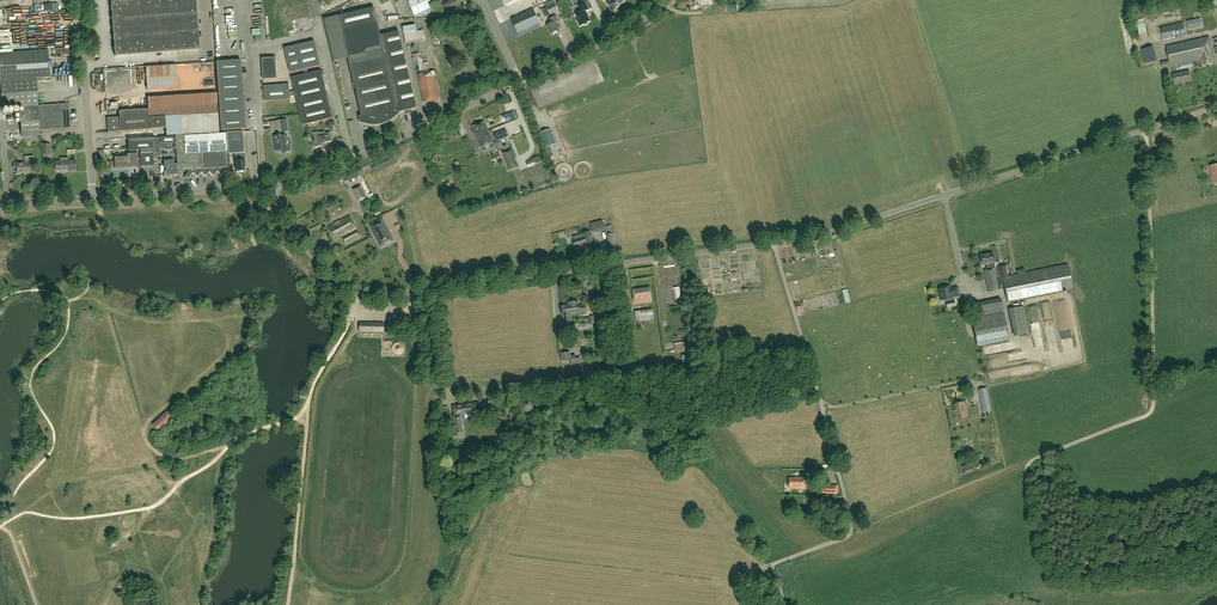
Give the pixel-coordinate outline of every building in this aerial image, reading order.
[(111,2),(115,56),(199,50),(196,0),(135,0),(111,2)] [(408,2),(414,16),(415,17),(438,14),(434,6),(433,7),(430,0),(413,0),(408,2)] [(441,5),(444,12),(450,9),(451,11),(461,6),(458,0),(452,0),(441,5)] [(611,1),(608,4),(611,8),(611,10),(612,11),(613,12),(615,11),(615,9),(615,8),(624,0),(610,0),(611,1)] [(699,8),(699,6),(711,4),(711,0),(692,0),(693,8),(699,8)] [(547,7),(550,14),(558,10),(555,3),(547,7)] [(589,9),(586,3),(579,6),(581,10),(581,12),(576,14),(578,19),(577,20),(580,26),(584,24),(585,25),(587,24),(587,22),(590,21),(585,11),(589,9)] [(726,12),(738,11),(737,3),(725,4),(726,12)] [(244,7),(244,18),(241,18),(241,21),(254,20),(254,17),(252,17),(251,6),(244,7)] [(399,114),(399,113),(416,109),(416,107),(416,108),(399,31),(381,35),(374,7),(338,16),(362,116),(359,117),(360,122),(359,122),(364,124),(370,125),(375,126),(380,125),(386,123),(390,121),(395,118),(399,114)] [(533,10),(512,20),(518,33),(539,23),(533,10)] [(43,13),(43,20),(47,20),(47,22),(54,22),(55,13),(43,13)] [(559,21),(556,16),(549,19),(551,23),(547,25),(552,35),(560,31),(556,23),(559,21)] [(1179,24),(1179,23),(1160,28),(1163,41),(1186,36),(1216,29),(1216,22),(1216,18),(1191,21),(1183,23),(1179,24)] [(416,25),(403,27),(406,44),(426,41),(424,30),(417,31),(416,25)] [(1170,62),(1162,63),(1163,68),(1200,60),(1202,66),(1215,63),(1209,36),(1166,46),(1170,62)] [(324,70),(322,71),(309,74),(307,68),(320,65),(315,41),(285,49),(290,73),(303,69),(305,75),(292,78),(295,91),(291,93),(293,99),(297,99),(303,125),(333,118),(323,76),(325,75),(324,70)] [(1153,47),(1139,50),(1143,64),(1156,61),(1153,47)] [(36,79),(36,78),(50,77),(48,50),(0,54),(0,80),(0,81),(2,108),(9,108),(13,108),(20,107),(22,137),(40,136),(36,79)] [(276,58),(262,58),(263,79),(277,79),(276,58)] [(245,129),(241,60),(216,62),(221,130),(245,129)] [(176,65),(146,67),(147,90),(178,88),(176,65)] [(435,71),(417,74),(423,103),(441,99),(435,71)] [(1189,71),(1173,75),(1175,84),(1191,81),(1189,71)] [(293,99),(291,93),(290,93),(289,84),(264,86),(265,101),(293,99)] [(184,136),(184,135),(219,133),(217,105),(217,93),(148,97),(148,109),(119,111),(119,117),(107,118),(108,133),(120,132),(134,131),(135,135),(144,134),(144,130),(150,130),(150,129),(166,128),(166,136),(176,135),(175,135),(184,134),(184,136)] [(69,104),(45,106),(40,106),(42,129),(46,129),(46,130),(71,128),(70,116),(69,104)] [(513,112),(502,116),(503,118),(506,117),(508,122),(516,119),(513,112)] [(281,135),(274,136),(276,151),(284,150),(284,152),(292,151),(287,119),(270,122),(271,131),(280,129),(281,135)] [(477,137),(489,132),(485,122),(473,127),(477,137)] [(509,137),(506,129),(493,134),(497,142),(509,137)] [(556,144),(550,129),(539,134),(545,148),(556,144)] [(227,132),(227,133),(228,154),(234,154),(234,161),(236,161),(236,171),(245,171),(244,164),(246,163),(246,152),(244,152),(243,131),(227,132)] [(315,141),(313,141),(315,148),(323,146),(322,144),(333,141),(331,132),(326,133),(325,132),(320,133),(319,132),(314,133),(315,141)] [(489,132),(477,137),(481,148),(493,143),(489,132)] [(175,135),(176,135),(176,137),(159,137),(159,138),(159,143),(160,149),(165,149),(166,148),(166,144),(173,143),(173,147),(176,149),(176,148),(177,164),(181,164),(182,172),(185,172),(186,170),(188,172),(185,176),(185,177),(190,177),(190,176),(196,176),(196,177),(197,177),(201,172),(205,176),(209,172),(213,176),(217,171),(221,175),(225,171),(228,171),(225,133),(184,136),(184,134),(175,135)] [(156,143),(156,138),(128,140),(129,151),(140,150),(141,167),(154,166),(153,153),(156,153),(156,143)] [(51,144),(41,144),(42,155),(51,154),(51,144)] [(512,149),(502,152),(510,171),(519,167),(518,164),(517,164),(515,158),(512,149)] [(116,154),(116,157),(114,157),(115,168),(128,168),(128,165),(139,164),(138,154),(127,154),(127,157),(120,157),(120,154),(116,154)] [(25,163),(14,164),(14,168),(17,168),(17,173),(35,172),(34,163),(34,162),(34,156),(25,157),(25,163)] [(70,170),(70,171),(76,171),(75,161),(68,161),(68,158),(60,158),(60,162),(55,162),(55,166),(56,166),(56,171),(70,170)] [(177,164),(174,164),(173,161),(164,161),(164,168),(166,168),(166,172),(164,172),(165,178),(180,177),(180,172),(182,172),(181,164),(177,164)] [(360,184),(352,189),(360,202),(368,197),(360,184)] [(341,237),(345,245),(361,236),(350,215),(327,228),(334,241),(341,237)] [(382,220),(370,226),(379,244),(381,247),(387,244),(386,243),(389,241),(390,243),(393,241),(382,220)] [(605,227),(603,220),(597,222),(599,229),(605,227)] [(573,242),(572,243),(573,246),(574,246),(575,246),(575,247),(585,243),(585,244),(586,244),(594,242),(590,232),(583,234),(583,235),(580,236),(581,239),(573,241),(573,242)] [(613,234),(607,235),(609,249),(615,248),(613,234)] [(1068,264),(1046,269),(1002,278),(1000,267),(995,268),(994,263),(995,263),(993,253),(980,256),(982,265),(985,265),(987,270),(984,271),(988,292),(1000,290),(999,285),(1004,284),(1006,292),(1008,301),(1008,303),(1051,294),(1073,290),(1068,264)] [(938,289),(941,301),(952,299),(952,298),(959,296),(958,287),(953,288),(953,289),(951,290),(950,287),(944,288),(943,287),(940,288),(939,289),(938,289)] [(842,290),(846,304),(851,302),(848,289),(842,290)] [(633,292),(634,305),(652,302),(650,290),(633,292)] [(976,317),(1003,311),(1001,299),(973,304),(976,317)] [(569,301),(569,303),(568,303),(568,305),(570,314),(579,313),(579,314),(586,313),(585,306),(578,307),(577,302),(573,302),(573,301),(569,301)] [(570,314),(568,305),(561,306),(562,316),(563,316),(563,320),(560,320),(561,328),(565,328),(564,323),(571,322),(570,314)] [(1029,333),(1024,306),(1009,309),(1014,336),(1029,333)] [(636,322),(654,319),(653,310),(635,312),(636,322)] [(1004,315),(972,321),(977,346),(1009,340),(1004,315)] [(360,323),(360,331),(384,332),(384,323),(360,323)] [(674,344),(675,350),(689,349),(688,342),(674,344)] [(562,361),(572,360),(571,352),(561,353),(562,361)] [(987,394),(980,396),(984,413),(991,412),(987,394)] [(483,414),(490,413),(491,416),(497,415),(496,409),(490,409),(489,402),(482,403),(483,410),(483,414)] [(965,402),(955,404),(952,405),(955,419),(959,418),(959,419),(968,416),(965,402)] [(463,414),(463,415),(478,413),(476,403),(459,405),(460,415),(463,414)] [(460,415),(459,405),(453,406),(454,416),(453,416),(456,437),(464,436),(461,415),(463,415),(463,414),(460,415)] [(152,425),(159,432),(173,419),(167,412),(152,425)] [(789,487),(794,488),(805,489),(805,478),(794,478),(794,479),(789,478),(789,487)] [(809,505),(807,515),(814,517),(817,507),(809,505)]
